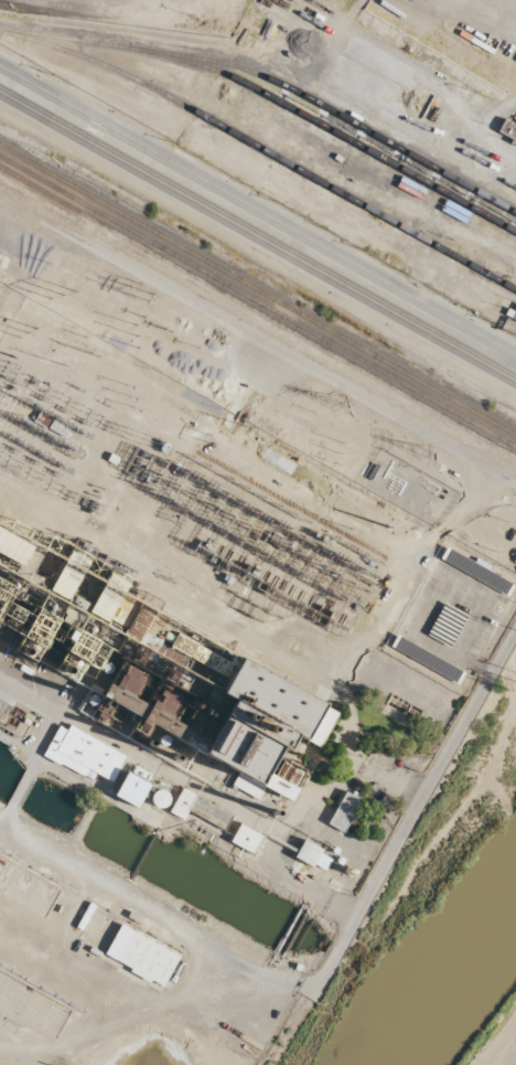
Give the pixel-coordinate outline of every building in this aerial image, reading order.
[(504,120),(497,133),(515,142),(515,126),(504,120)] [(427,635),(449,647),(461,624),(440,612),(427,635)] [(117,685),(137,694),(146,675),(126,666),(117,685)] [(339,701),(233,668),(225,696),(227,697),(215,734),(162,718),(166,705),(163,703),(153,700),(152,701),(113,689),(111,694),(104,692),(101,700),(84,694),(79,714),(147,735),(150,726),(165,730),(162,740),(240,763),(232,789),(261,797),(276,747),(290,751),(294,737),(325,747),(339,701)] [(43,756),(91,780),(95,773),(112,782),(126,755),(60,722),(43,756)] [(290,803),(306,772),(282,759),(265,789),(290,803)] [(114,796),(137,808),(150,784),(127,772),(114,796)] [(224,830),(232,815),(182,788),(169,812),(184,820),(188,811),(224,830)] [(361,800),(345,791),(327,824),(344,832),(361,800)] [(255,855),(264,835),(239,823),(230,843),(255,855)] [(294,857),(312,867),(314,864),(325,871),(333,857),(303,841),(294,857)] [(180,956),(121,924),(104,956),(163,987),(180,956)]
